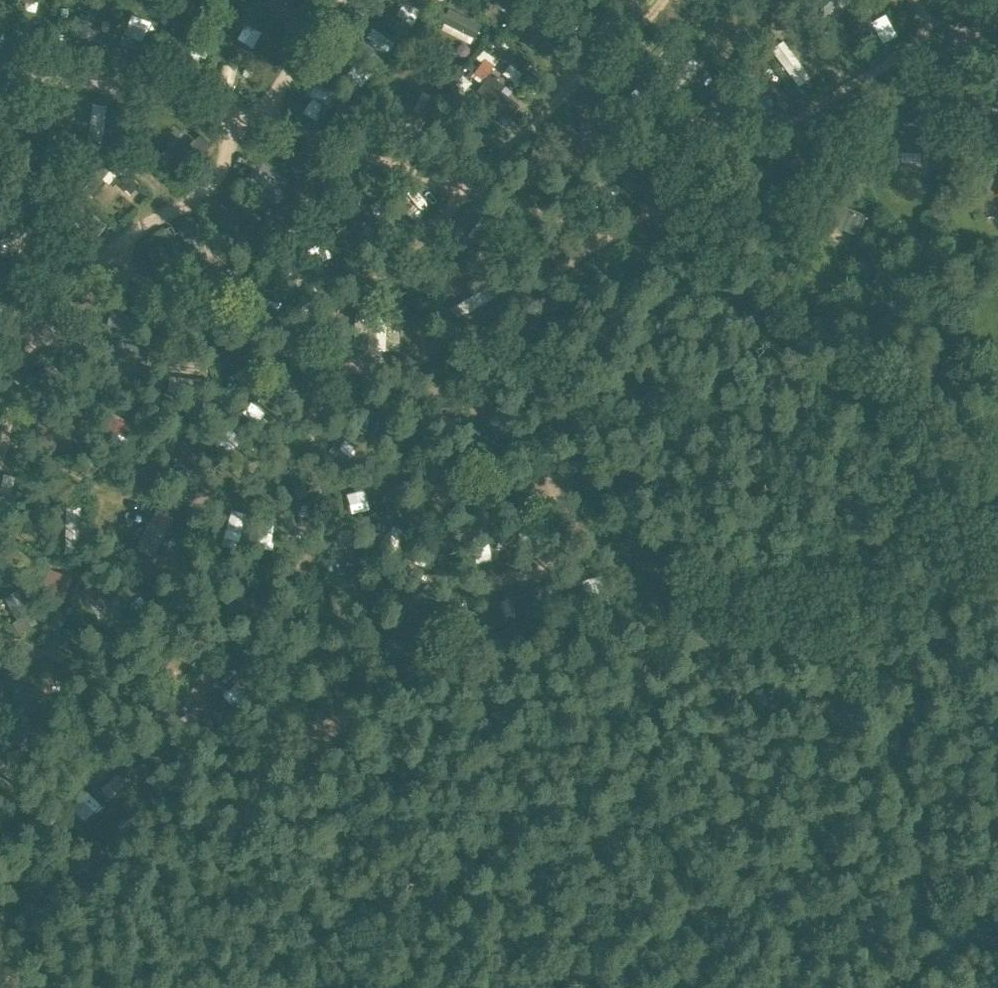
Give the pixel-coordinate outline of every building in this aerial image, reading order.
[(410,18),(417,10),(406,0),(395,0),(392,3),(410,18)] [(409,55),(421,65),(447,87),(493,31),(475,8),(470,0),(450,0),(409,55)] [(766,52),(809,105),(855,77),(826,35),(801,13),(792,5),(776,0),(773,0),(769,16),(769,18),(766,52)] [(792,5),(801,13),(813,0),(776,0),(792,5)] [(801,13),(826,35),(857,0),(813,0),(801,13)] [(826,35),(855,77),(867,70),(902,50),(905,48),(907,46),(909,44),(911,41),(913,38),(914,36),(915,33),(916,29),(916,26),(916,23),(916,20),(916,17),(915,14),(914,11),(912,8),(910,5),(908,3),(906,1),(905,0),(857,0),(826,35)] [(919,2),(925,8),(942,22),(957,0),(917,0),(919,2)] [(117,1),(117,22),(139,22),(139,2),(117,1)] [(40,26),(40,5),(17,4),(17,25),(40,26)] [(72,27),(95,27),(95,6),(72,5),(72,27)] [(236,32),(245,20),(228,8),(219,20),(236,32)] [(386,53),(397,33),(376,21),(365,41),(386,53)] [(643,29),(626,45),(688,115),(729,80),(718,61),(708,45),(697,27),(687,25),(643,29)] [(493,31),(447,87),(449,88),(510,141),(546,103),(555,94),(546,81),(522,49),(506,33),(493,31)] [(766,52),(729,80),(762,134),(774,126),(809,105),(766,52)] [(335,65),(357,85),(368,72),(346,53),(335,65)] [(421,65),(346,143),(358,147),(370,151),(382,156),(393,160),(405,164),(417,168),(449,88),(447,87),(421,65)] [(211,68),(206,86),(223,90),(228,72),(211,68)] [(308,107),(321,96),(310,82),(296,93),(308,107)] [(41,86),(41,151),(66,152),(125,153),(137,96),(125,94),(58,87),(41,86)] [(449,88),(417,168),(430,172),(443,176),(457,180),(470,184),(510,141),(449,88)] [(137,96),(125,153),(187,195),(197,189),(200,186),(203,183),(206,179),(208,176),(211,172),(213,168),(214,164),(216,160),(217,156),(218,152),(218,148),(218,144),(218,139),(218,135),(214,130),(209,125),(205,121),(200,117),(195,113),(191,110),(186,107),(181,105),(167,101),(154,97),(137,96)] [(226,172),(224,176),(281,220),(299,197),(301,163),(295,135),(291,133),(287,132),(284,131),(280,130),(276,129),(272,129),(268,129),(264,130),(260,130),(256,131),(252,133),(249,135),(245,137),(242,139),(239,142),(237,145),(234,148),(232,151),(231,156),(230,162),(228,167),(226,172)] [(931,134),(894,132),(892,151),(929,154),(931,134)] [(281,220),(279,226),(354,236),(349,229),(357,159),(295,135),(301,163),(299,197),(281,220)] [(66,152),(65,189),(121,231),(126,228),(131,224),(137,221),(142,218),(151,214),(160,210),(169,205),(178,200),(187,195),(125,153),(66,152)] [(357,159),(349,229),(354,236),(377,271),(408,247),(391,204),(389,171),(357,159)] [(854,180),(867,181),(868,169),(855,168),(854,180)] [(438,188),(389,171),(391,204),(408,247),(415,243),(444,208),(446,207),(446,205),(447,203),(447,201),(447,199),(447,197),(446,195),(445,194),(444,192),(443,191),(442,189),(440,188),(438,188)] [(205,200),(201,203),(209,221),(228,257),(241,265),(252,273),(269,250),(279,226),(281,220),(224,176),(222,181),(219,185),(216,189),(213,193),(209,197),(205,200)] [(42,259),(27,221),(0,184),(0,269),(42,259)] [(65,189),(27,221),(42,259),(93,259),(99,252),(104,247),(110,241),(115,236),(121,231),(65,189)] [(453,216),(429,243),(459,273),(489,260),(524,212),(517,209),(510,206),(502,204),(495,201),(488,199),(481,197),(473,196),(466,202),(460,209),(453,216)] [(136,249),(135,252),(135,255),(136,258),(137,260),(138,263),(139,265),(152,275),(166,285),(180,295),(194,304),(208,313),(213,315),(241,265),(228,257),(209,221),(201,203),(199,204),(188,212),(178,217),(168,223),(158,227),(148,232),(146,233),(143,235),(141,237),(140,239),(138,242),(137,244),(136,247),(136,249)] [(832,203),(825,221),(859,235),(866,217),(832,203)] [(459,273),(422,289),(443,335),(466,323),(488,309),(510,296),(491,264),(489,260),(459,273)] [(60,320),(57,323),(107,335),(163,348),(164,300),(158,296),(145,287),(131,276),(128,274),(125,272),(123,271),(120,270),(117,269),(114,268),(111,268),(107,268),(104,268),(101,269),(98,269),(95,271),(86,282),(77,294),(68,307),(60,319),(60,320)] [(28,353),(34,343),(40,333),(46,324),(53,314),(64,299),(29,277),(0,296),(0,336),(28,353)] [(356,313),(354,350),(399,352),(401,315),(356,313)] [(21,387),(17,396),(93,411),(107,335),(57,323),(51,332),(46,340),(40,349),(35,358),(30,368),(26,377),(21,387)] [(107,335),(93,411),(98,412),(99,412),(154,428),(156,407),(163,348),(107,335)] [(3,417),(7,398),(12,387),(17,375),(22,364),(28,353),(0,336),(0,415),(3,417)] [(99,412),(81,470),(127,484),(154,428),(99,412)] [(3,541),(10,543),(33,550),(50,473),(2,458),(0,466),(0,540),(3,541)] [(50,473),(33,550),(35,551),(42,553),(82,567),(85,553),(92,521),(94,499),(61,476),(54,474),(50,473)] [(148,510),(124,569),(174,591),(201,519),(195,515),(157,494),(152,499),(148,510)] [(92,521),(85,553),(120,567),(124,569),(148,510),(94,499),(92,521)] [(2,626),(11,632),(19,637),(28,642),(37,647),(61,614),(34,605),(21,592),(5,574),(10,543),(3,541),(0,540),(0,625),(2,626)] [(10,543),(5,574),(21,592),(34,605),(61,614),(66,616),(82,567),(42,553),(35,551),(33,550),(10,543)] [(82,567),(66,616),(152,643),(174,591),(124,569),(120,567),(85,553),(82,567)] [(329,591),(330,607),(342,606),(340,590),(329,591)] [(14,687),(12,701),(48,705),(50,691),(14,687)] [(31,724),(32,732),(41,731),(40,723),(31,724)] [(0,731),(0,751),(27,746),(23,727),(0,731)]
